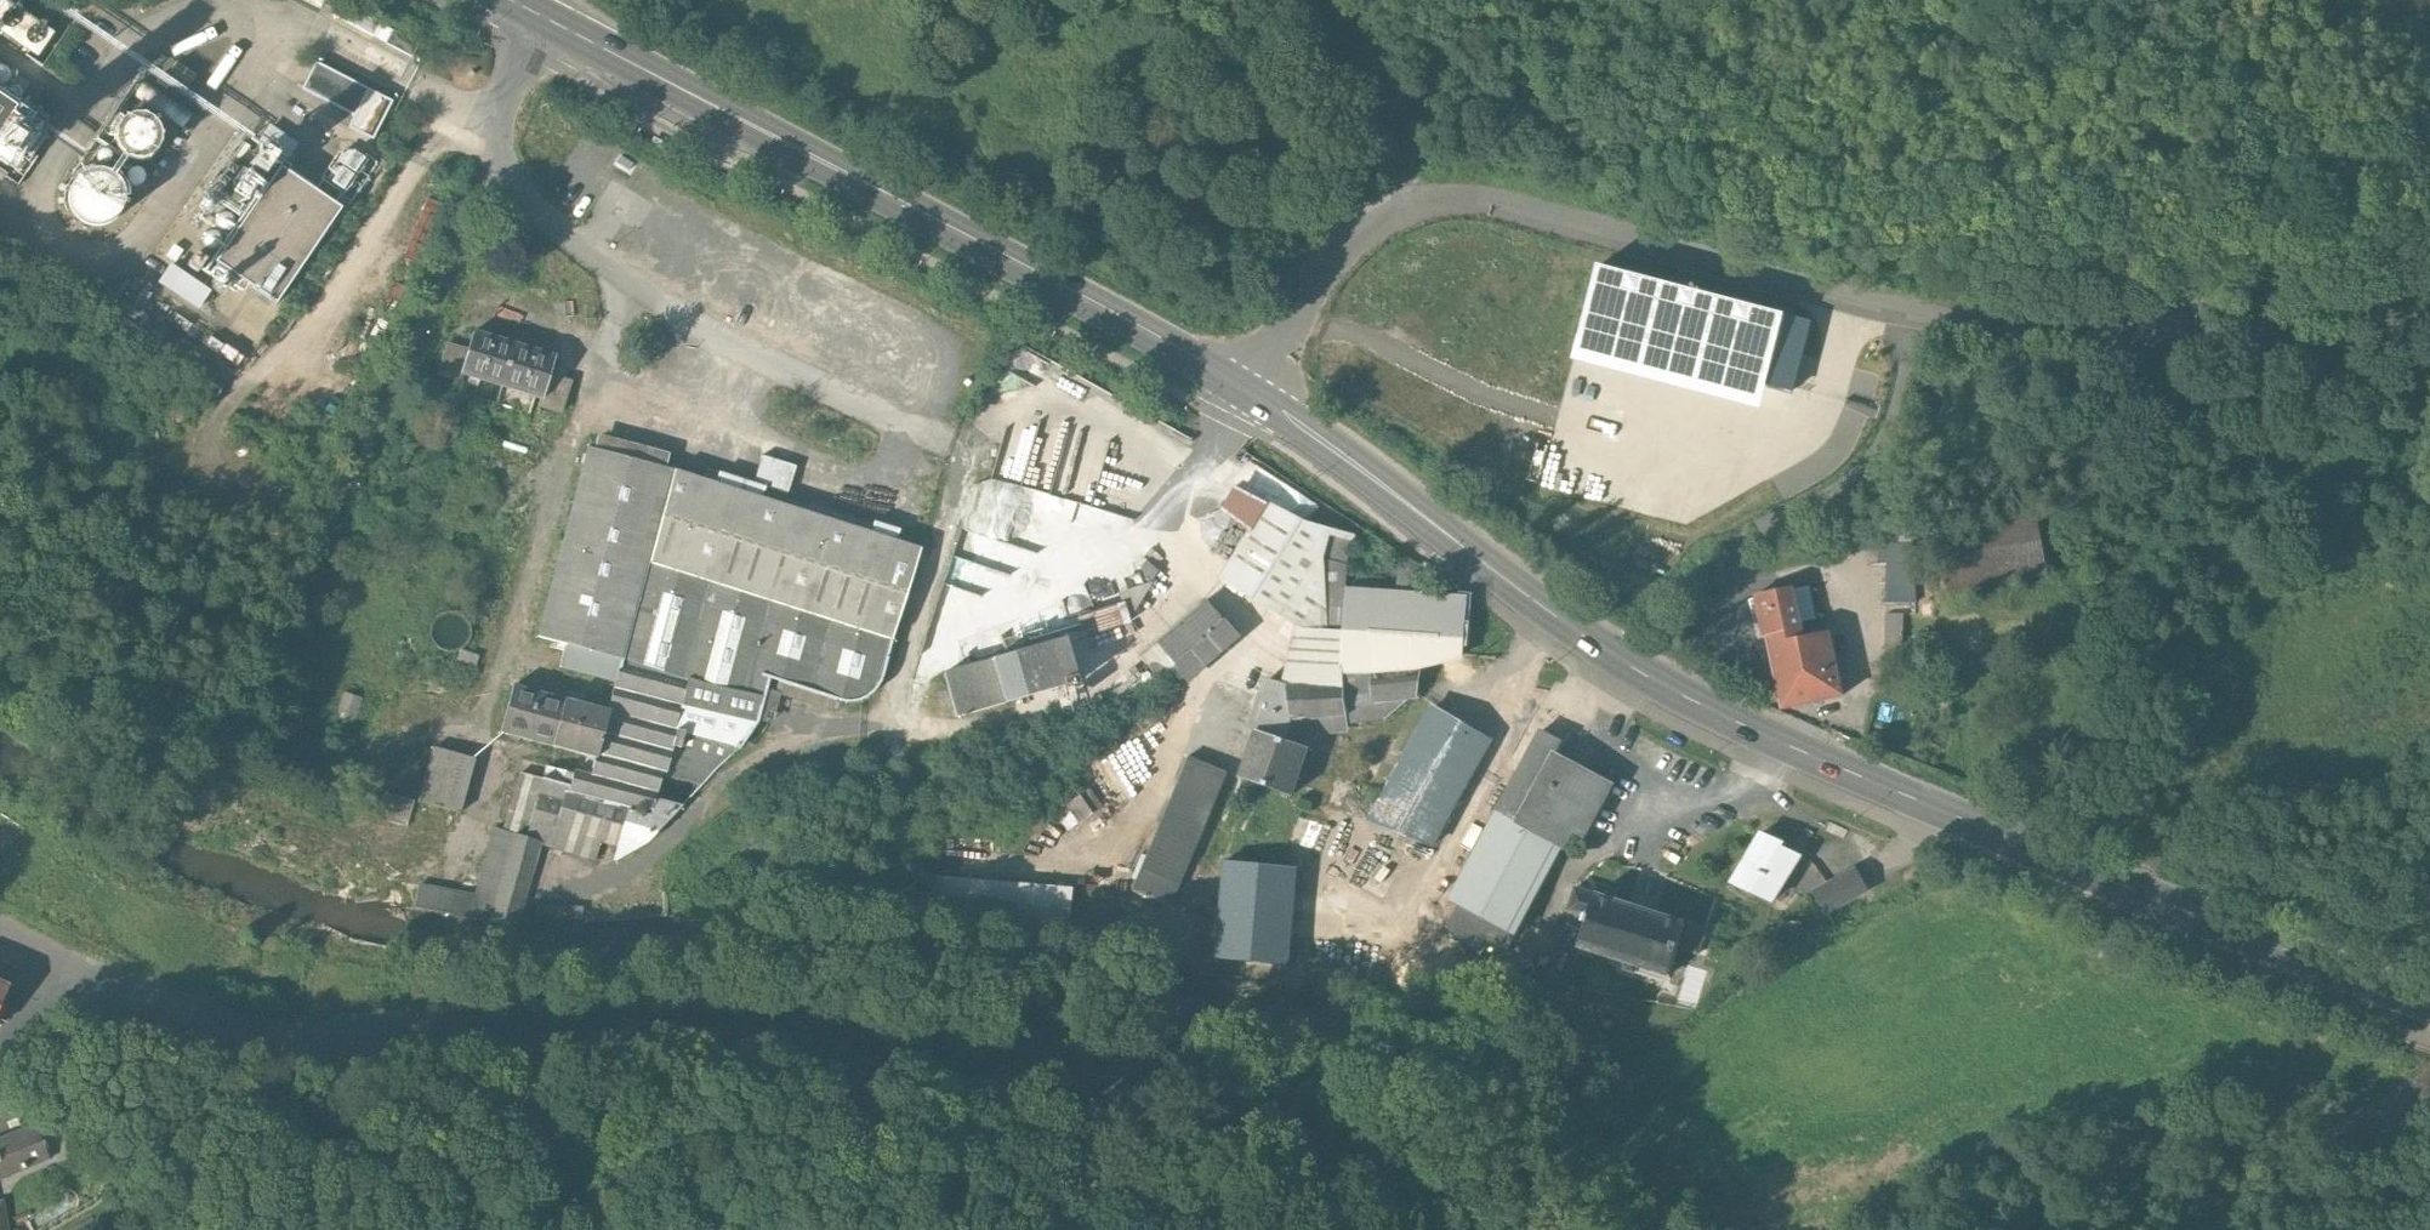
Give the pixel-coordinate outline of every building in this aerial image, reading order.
[(14,0),(0,0),(0,30),(40,57),(59,30),(14,0)] [(369,89),(316,62),(302,90),(355,116),(369,89)] [(11,76),(10,72),(8,69),(5,66),(1,65),(0,66),(0,86),(1,86),(5,86),(8,83),(10,80),(11,76)] [(192,114),(145,81),(141,84),(138,87),(136,92),(136,97),(183,128),(187,126),(189,122),(191,118),(192,114)] [(10,89),(9,92),(10,95),(12,97),(14,99),(17,99),(20,99),(22,97),(24,95),(25,92),(24,89),(22,87),(20,85),(17,84),(14,85),(11,87),(10,89)] [(369,89),(355,116),(349,128),(373,140),(393,102),(369,89)] [(0,93),(0,131),(18,105),(0,93)] [(143,116),(134,115),(125,118),(118,124),(114,132),(113,141),(116,150),(122,157),(130,162),(140,163),(149,160),(156,154),(160,146),(161,137),(158,128),(152,121),(143,116)] [(281,167),(216,263),(277,304),(342,209),(281,167)] [(123,209),(125,199),(122,188),(116,179),(107,173),(96,171),(86,174),(77,180),(71,189),(69,200),(71,210),(78,219),(87,225),(97,227),(108,225),(117,218),(123,209)] [(170,279),(208,307),(221,290),(184,261),(170,279)] [(1792,392),(1810,322),(1599,267),(1581,338),(1767,385),(1792,392)] [(554,358),(472,333),(466,352),(459,376),(461,376),(539,400),(540,401),(548,377),(554,358)] [(1767,385),(1581,338),(1574,360),(1761,409),(1767,385)] [(466,352),(446,346),(437,377),(459,383),(461,376),(459,376),(466,352)] [(569,383),(548,377),(540,401),(539,400),(537,407),(559,414),(569,383)] [(1044,418),(1029,480),(1108,499),(1114,476),(1141,483),(1145,469),(1133,466),(1139,441),(1044,418)] [(891,647),(919,548),(896,541),(899,530),(873,523),(870,533),(761,499),(764,488),(719,473),(715,485),(665,469),(668,456),(598,437),(594,450),(588,448),(537,639),(570,647),(565,670),(614,683),(606,712),(512,687),(500,732),(596,757),(591,774),(574,769),(570,785),(520,772),(506,831),(495,828),(477,895),(346,871),(339,894),(471,918),(494,920),(494,922),(585,921),(585,907),(520,904),(538,838),(596,858),(602,837),(621,844),(617,857),(649,841),(681,806),(658,800),(664,776),(667,777),(669,772),(706,781),(733,754),(735,756),(741,749),(739,748),(758,724),(768,680),(838,702),(848,704),(857,701),(869,697),(873,692),(884,670),(891,647)] [(1308,525),(1236,487),(1223,508),(1253,531),(1224,578),(1298,627),(1300,631),(1345,635),(1347,590),(1347,565),(1354,538),(1308,525)] [(1936,525),(1940,543),(2040,526),(2037,506),(1936,525)] [(1911,507),(1880,519),(1881,563),(1889,564),(1887,604),(1917,602),(1915,583),(1913,539),(1911,507)] [(1866,524),(1840,533),(1850,559),(1875,549),(1866,524)] [(2040,526),(1940,543),(1948,591),(2048,575),(2040,526)] [(1259,730),(1308,748),(1311,749),(1321,718),(1345,716),(1346,723),(1386,718),(1408,699),(1418,697),(1421,669),(1464,654),(1468,598),(1419,595),(1424,567),(1400,558),(1399,593),(1347,590),(1345,635),(1300,631),(1290,687),(1269,680),(1252,728),(1259,732),(1259,730)] [(1792,586),(1754,594),(1763,638),(1768,637),(1801,630),(1792,586)] [(1240,637),(1207,600),(1140,658),(1162,683),(1178,670),(1188,682),(1240,637)] [(1903,615),(1886,614),(1886,648),(1903,648),(1903,615)] [(1829,635),(1803,640),(1801,630),(1768,637),(1783,708),(1842,696),(1829,635)] [(956,718),(1076,681),(1063,639),(942,673),(956,718)] [(357,715),(364,694),(351,689),(344,711),(357,715)] [(1490,739),(1435,706),(1372,821),(1432,846),(1490,739)] [(1259,730),(1259,732),(1242,777),(1292,795),(1308,748),(1259,730)] [(1563,744),(1539,732),(1497,813),(1562,847),(1571,830),(1581,835),(1606,788),(1554,761),(1563,744)] [(460,812),(474,759),(432,749),(419,801),(460,812)] [(1190,755),(1134,890),(1173,906),(1229,771),(1190,755)] [(1098,828),(1116,821),(1101,786),(1060,804),(1071,828),(1094,818),(1098,828)] [(1497,813),(1451,901),(1458,905),(1516,935),(1562,847),(1497,813)] [(1762,833),(1733,882),(1772,900),(1786,878),(1795,883),(1808,863),(1799,857),(1800,856),(1779,846),(1781,843),(1762,833)] [(1297,870),(1226,863),(1218,944),(1289,951),(1297,870)] [(1816,892),(1834,924),(1852,921),(1842,905),(1867,892),(1855,870),(1816,892)] [(1073,887),(935,876),(932,917),(1069,928),(1073,887)] [(1707,929),(1576,889),(1569,912),(1589,918),(1580,947),(1623,960),(1621,969),(1635,973),(1638,965),(1670,975),(1679,947),(1699,953),(1707,929)] [(1516,935),(1458,905),(1446,928),(1480,955),(1488,944),(1504,957),(1516,935)] [(0,983),(0,1006),(9,987),(0,983)] [(50,1158),(36,1125),(0,1140),(0,1178),(50,1158)]
